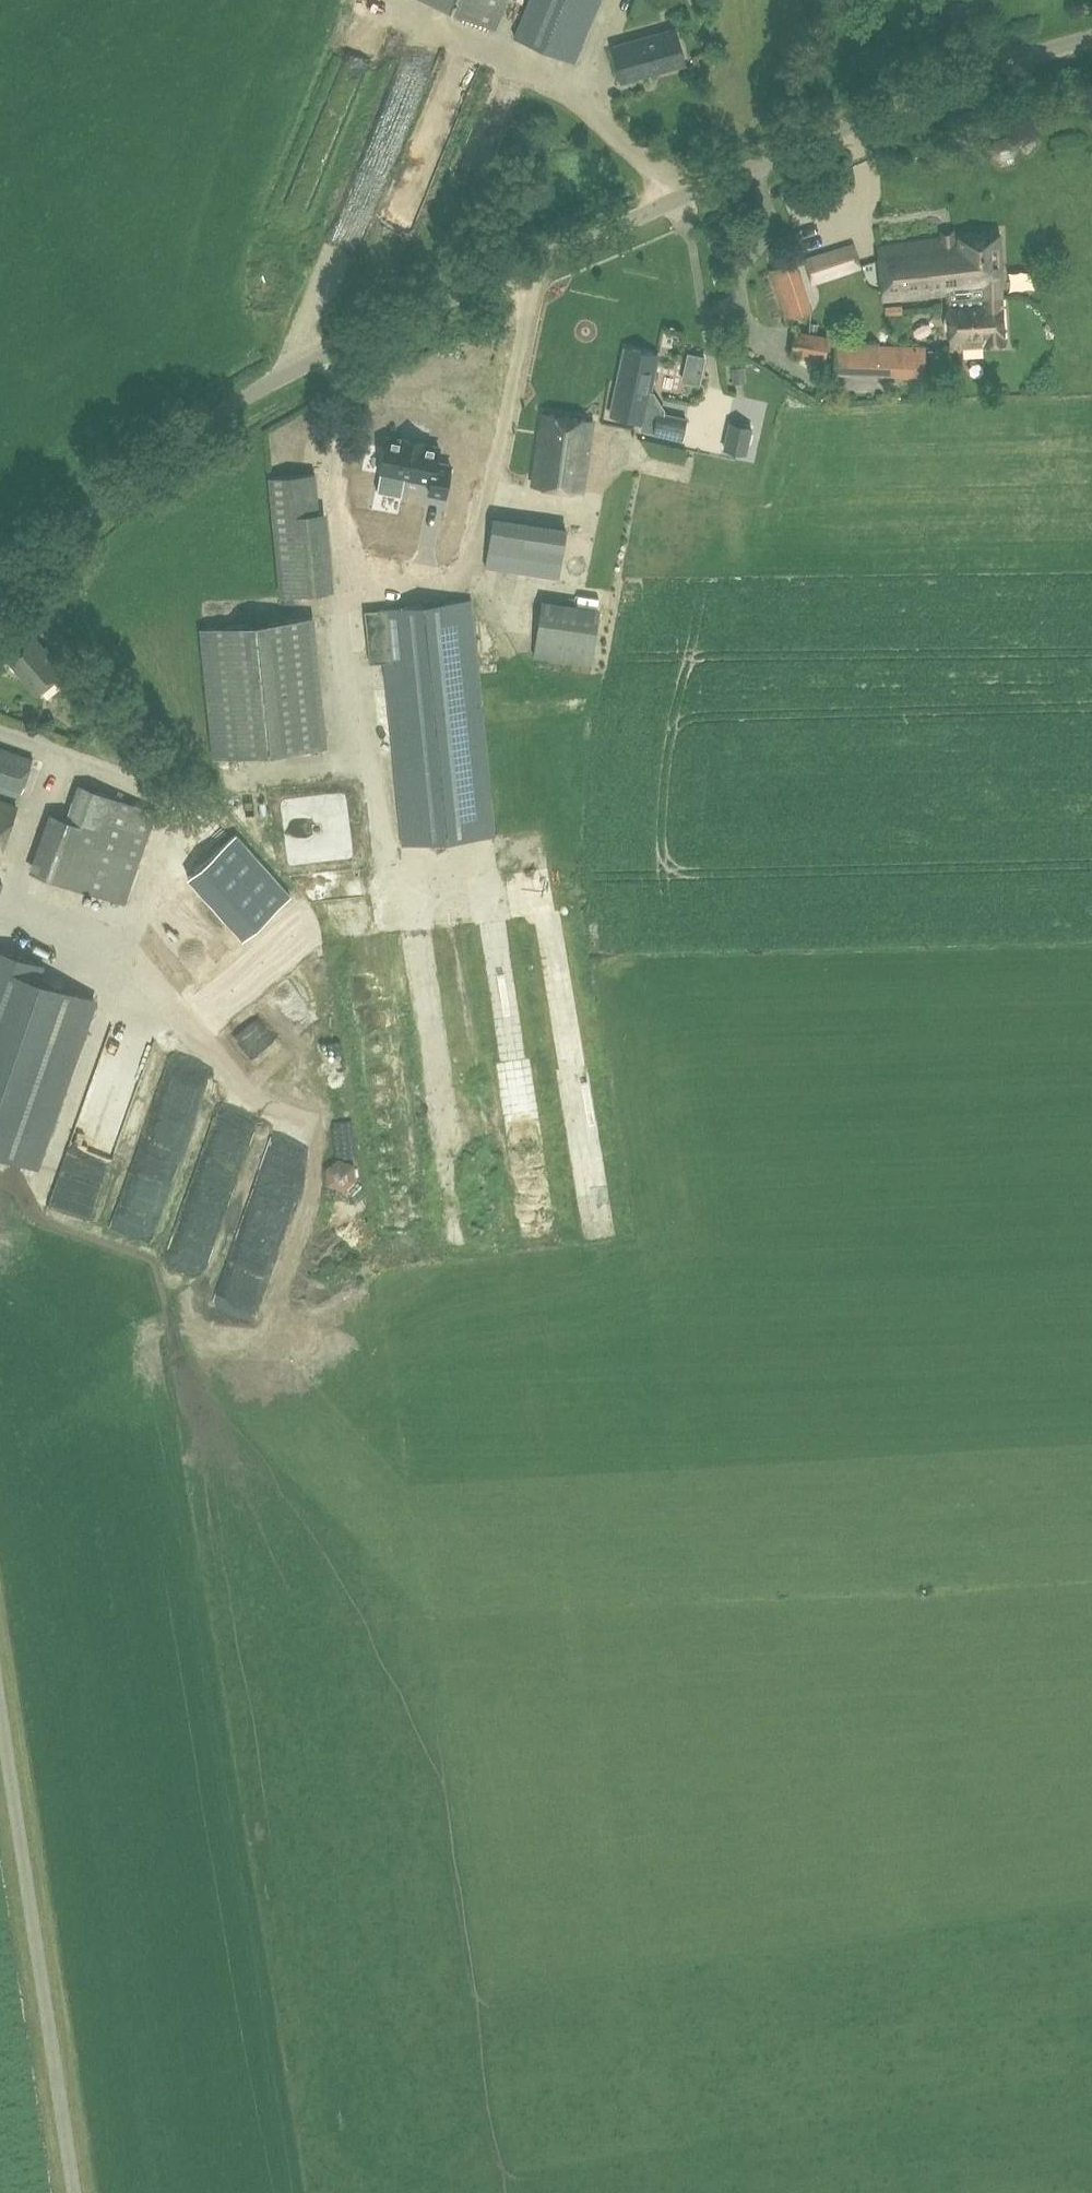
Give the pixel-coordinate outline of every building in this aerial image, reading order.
[(496,30),(508,0),(424,0),(496,30)] [(515,38),(575,62),(601,0),(531,0),(515,38)] [(622,83),(686,65),(676,30),(612,48),(622,83)] [(948,295),(948,301),(1002,297),(1000,235),(958,238),(879,249),(884,302),(948,295)] [(810,282),(861,266),(855,244),(803,261),(810,282)] [(813,312),(797,262),(769,271),(786,321),(813,312)] [(1004,345),(1002,297),(948,301),(951,349),(1004,345)] [(829,336),(796,331),(793,356),(826,361),(829,336)] [(837,344),(836,374),(925,376),(926,346),(837,344)] [(648,405),(657,365),(659,356),(627,348),(611,417),(643,424),(641,431),(682,440),(687,420),(660,414),(654,406),(648,405)] [(583,493),(592,421),(542,414),(533,487),(583,493)] [(730,423),(725,448),(746,453),(751,427),(730,423)] [(424,445),(424,442),(403,438),(403,440),(387,437),(377,491),(402,496),(405,477),(431,482),(429,492),(445,495),(451,465),(436,463),(439,448),(424,445)] [(271,480),(275,518),(320,514),(316,475),(271,480)] [(493,514),(485,569),(562,581),(570,526),(493,514)] [(601,610),(543,600),(534,658),(593,667),(601,610)] [(404,847),(495,837),(472,602),(366,613),(371,666),(386,664),(404,847)] [(324,749),(310,620),(207,631),(221,760),(324,749)] [(53,662),(33,638),(8,659),(39,695),(65,672),(55,660),(53,662)] [(22,794),(34,761),(0,750),(0,786),(22,794)] [(31,871),(127,905),(159,812),(77,784),(67,819),(49,813),(31,871)] [(18,809),(0,803),(0,859),(18,809)] [(320,848),(343,849),(344,827),(321,826),(320,848)] [(308,913),(254,853),(206,897),(260,957),(308,913)] [(356,887),(355,902),(370,902),(370,887),(356,887)] [(37,1168),(94,1000),(45,983),(50,969),(0,952),(0,1155),(37,1168)] [(59,1211),(98,1224),(107,1197),(67,1184),(59,1211)]
